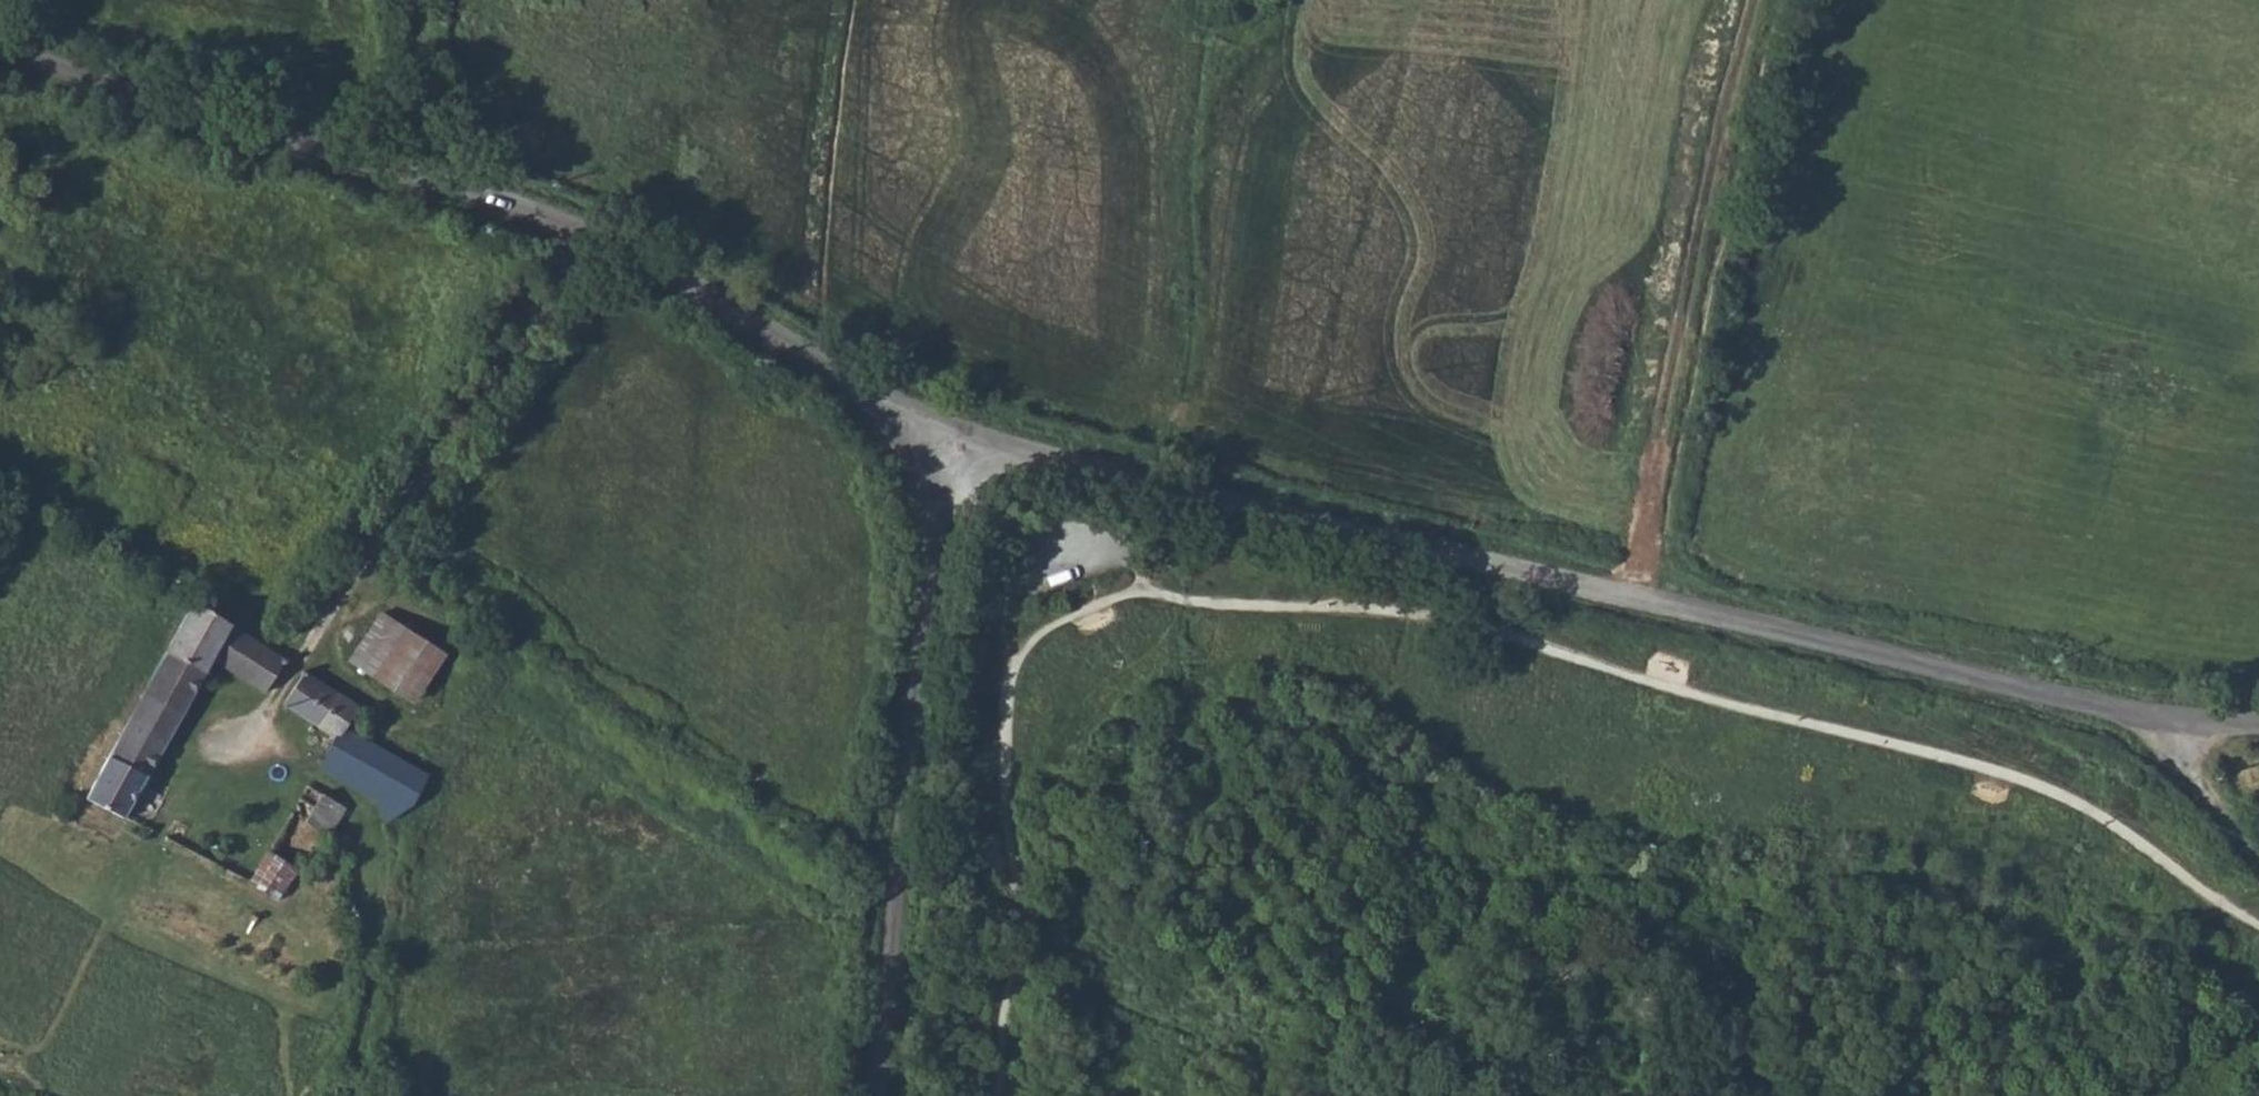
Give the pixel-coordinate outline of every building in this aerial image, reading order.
[(192,596),(85,796),(122,816),(139,784),(143,786),(147,776),(144,774),(210,658),(262,690),(282,656),(265,645),(192,596)] [(378,610),(349,657),(410,698),(440,652),(378,610)] [(317,679),(299,667),(280,700),(333,733),(316,763),(379,798),(382,819),(411,801),(426,771),(343,721),(355,701),(317,679)] [(304,820),(311,825),(320,830),(321,837),(326,836),(327,832),(341,804),(321,791),(304,820)] [(264,850),(246,880),(275,898),(293,866),(288,864),(264,850)]
